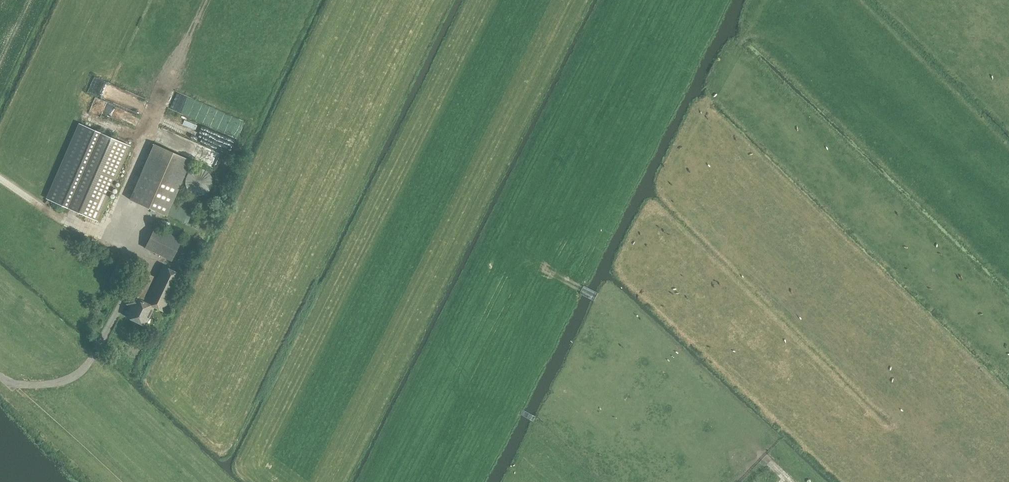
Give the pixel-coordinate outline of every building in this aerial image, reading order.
[(47,198),(67,207),(100,132),(80,123),(47,198)] [(129,145),(100,132),(67,207),(96,220),(129,145)] [(166,215),(190,160),(153,143),(129,199),(166,215)] [(185,177),(184,181),(185,186),(187,190),(191,193),(195,195),(200,195),(205,193),(208,190),(211,186),(212,181),(211,177),(208,173),(205,169),(200,168),(195,168),(191,169),(187,173),(185,177)] [(169,215),(187,223),(192,211),(174,203),(169,215)] [(153,227),(144,248),(172,260),(181,239),(153,227)] [(181,256),(178,261),(186,265),(188,260),(181,256)] [(153,306),(163,311),(179,273),(161,265),(147,297),(143,295),(152,276),(141,270),(126,304),(130,305),(125,316),(144,325),(153,306)]
